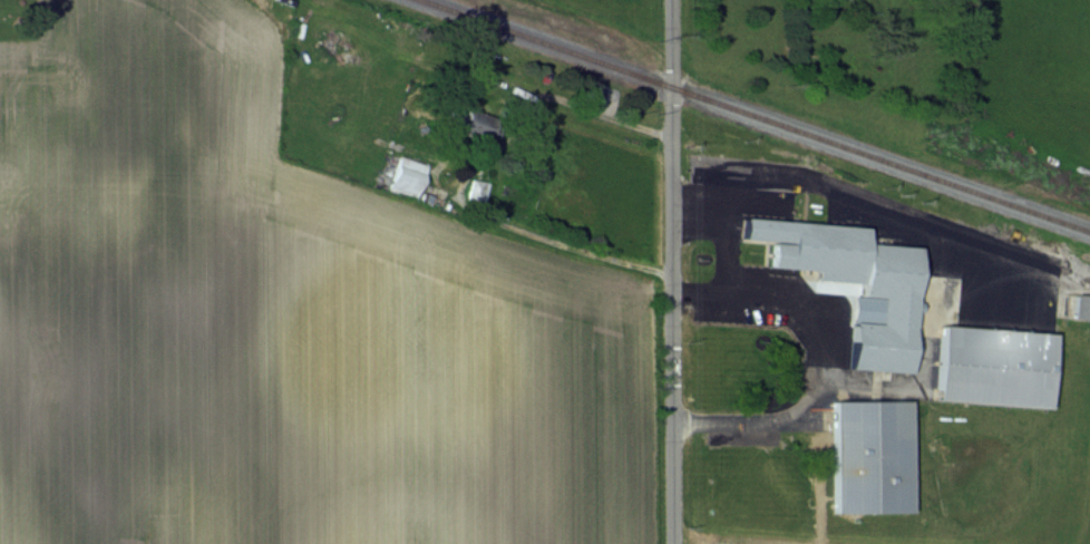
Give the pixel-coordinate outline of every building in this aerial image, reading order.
[(391,188),(419,197),(430,164),(402,155),(391,188)] [(469,197),(486,201),(491,182),(473,178),(469,197)] [(925,247),(872,243),(873,226),(748,218),(747,239),(777,241),(775,267),(822,270),(821,280),(867,283),(867,296),(887,297),(885,323),(855,321),(852,368),(917,373),(925,247)] [(1077,294),(1076,318),(1089,319),(1089,295),(1077,294)] [(1059,333),(943,326),(939,400),(1054,407),(1059,333)] [(838,512),(914,513),(914,400),(839,400),(838,512)]
